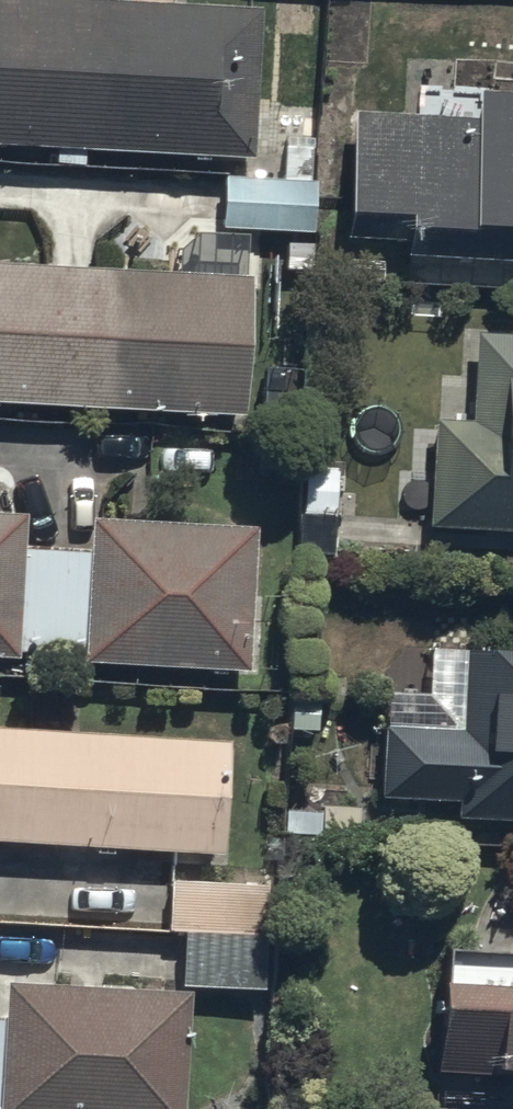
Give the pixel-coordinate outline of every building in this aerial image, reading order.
[(254,160),(262,10),(82,0),(0,0),(0,146),(254,160)] [(404,246),(512,252),(512,82),(475,80),(474,107),(357,100),(360,59),(321,56),(318,119),(346,121),(340,227),(405,231),(404,246)] [(311,170),(221,167),(218,224),(309,227),(311,170)] [(242,421),(249,275),(0,264),(0,409),(242,421)] [(512,534),(512,333),(439,328),(427,529),(512,534)] [(249,514),(82,509),(82,542),(21,541),(22,503),(0,502),(0,648),(14,649),(14,645),(81,647),(81,658),(246,662),(249,514)] [(427,637),(426,686),(380,685),(378,790),(455,792),(454,812),(512,814),(512,639),(427,637)] [(227,872),(235,749),(0,735),(0,859),(227,872)] [(279,877),(165,871),(162,923),(179,924),(176,972),(273,977),(279,877)] [(444,942),(432,1069),(512,1076),(512,948),(444,942)] [(3,971),(1,1011),(0,1011),(0,1108),(11,1108),(180,1108),(185,980),(3,971)]
